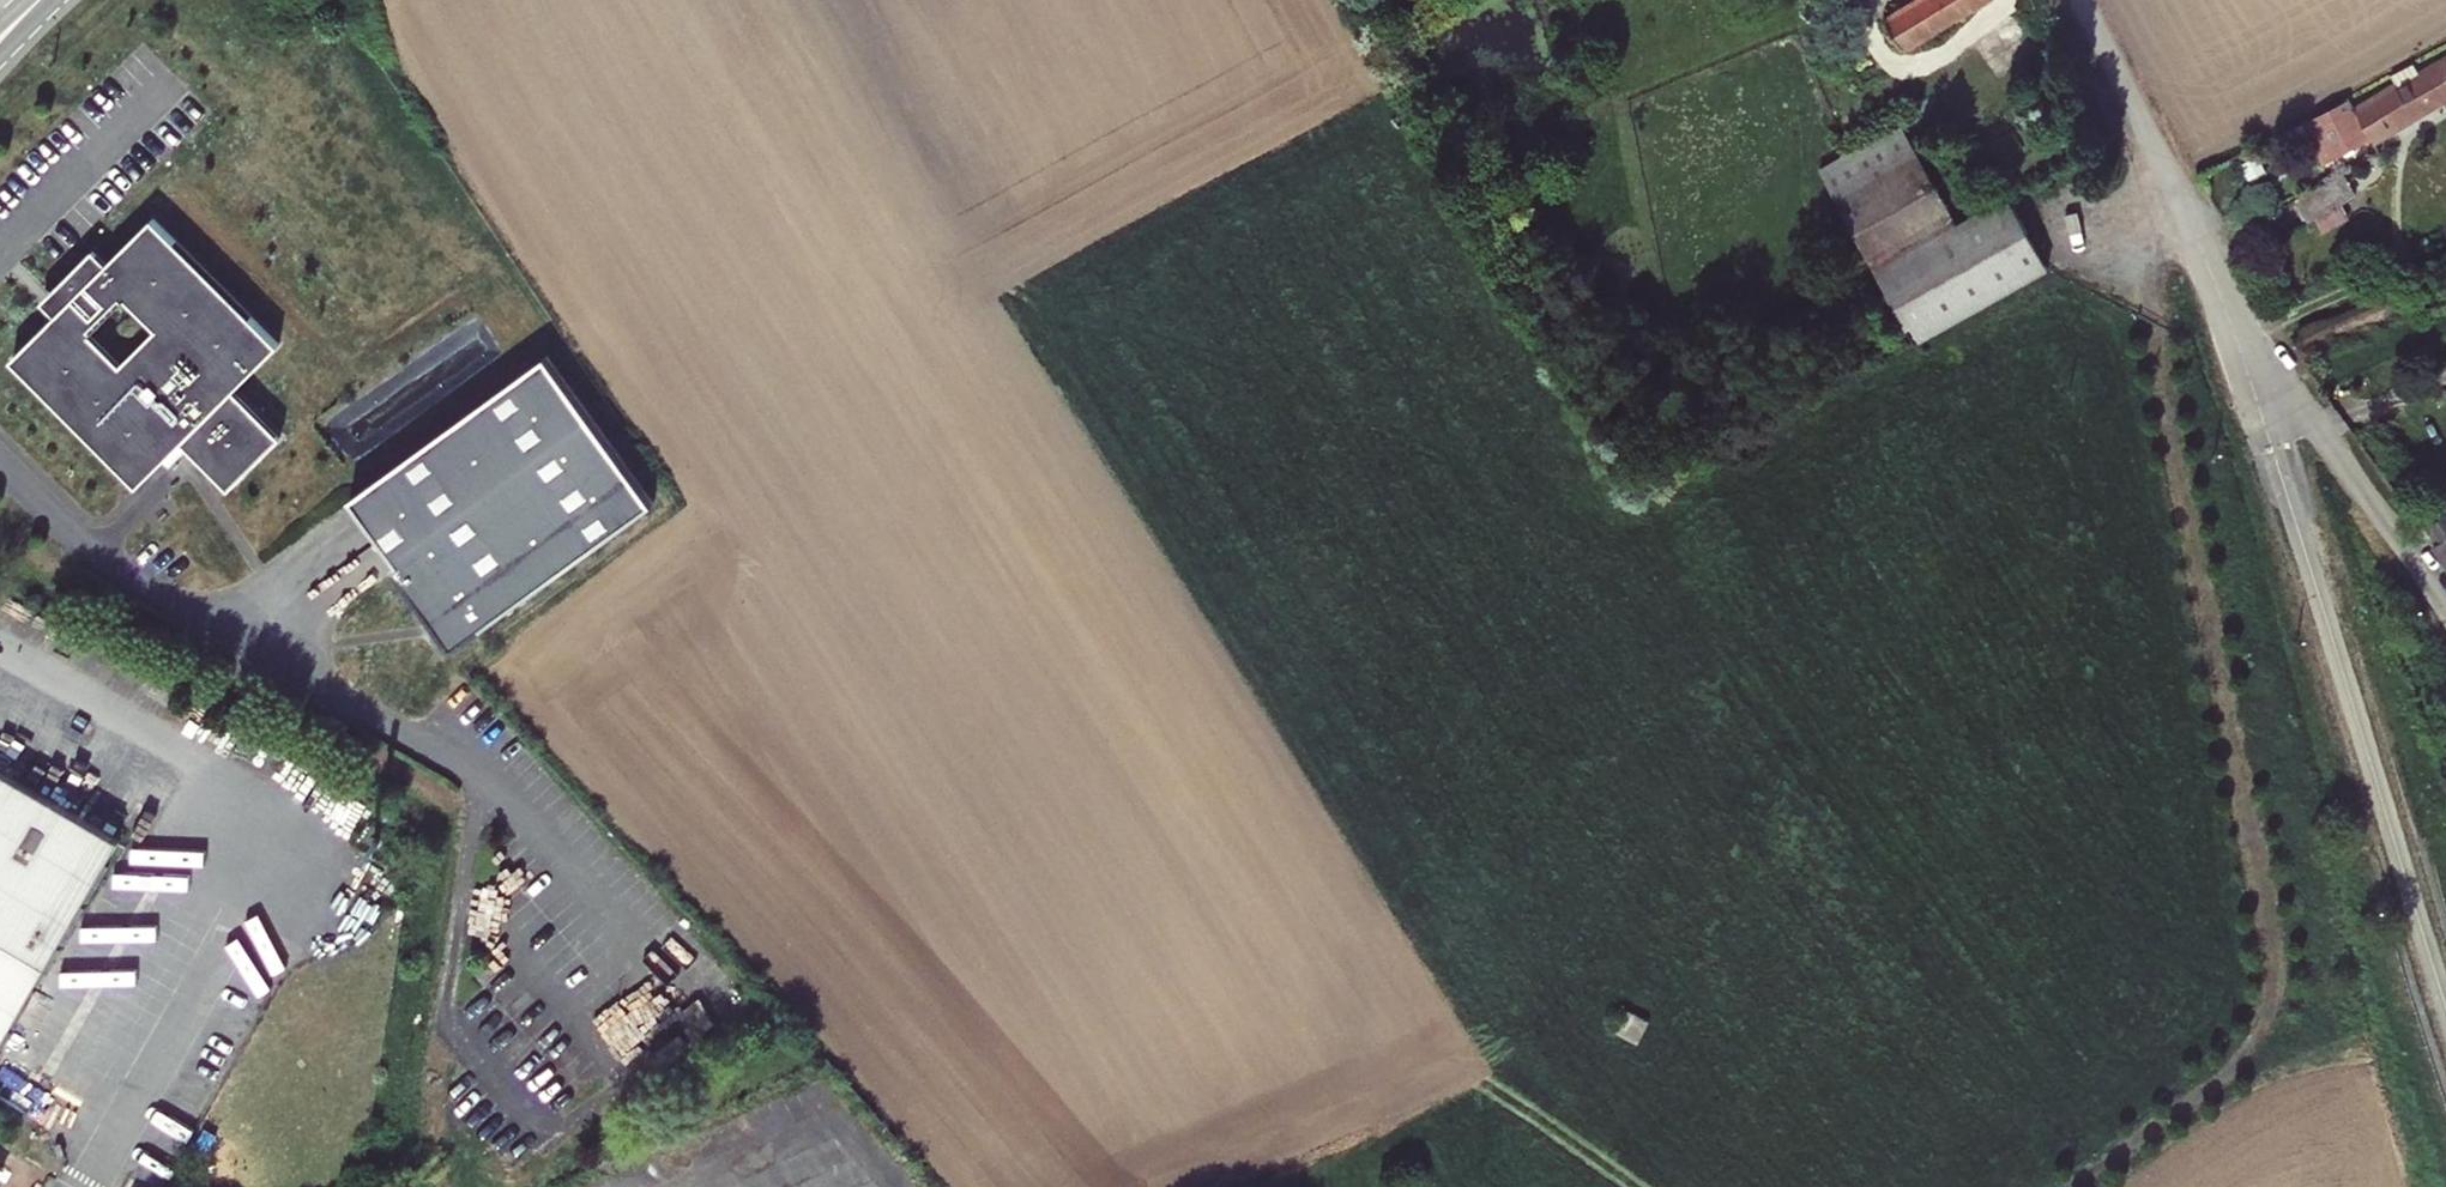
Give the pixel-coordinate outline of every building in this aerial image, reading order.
[(1885,20),(1904,49),(1983,0),(1918,0),(1885,20)] [(2353,109),(2371,142),(2445,98),(2445,58),(2353,109)] [(2346,97),(2307,117),(2329,160),(2369,139),(2353,109),(2346,97)] [(1952,217),(1898,122),(1818,168),(1872,264),(1952,217)] [(2294,198),(2306,221),(2354,194),(2343,172),(2294,198)] [(1916,343),(2048,267),(2008,194),(1874,268),(1916,343)] [(101,253),(49,305),(63,318),(18,363),(145,489),(189,444),(237,492),(288,440),(242,393),(286,349),(159,222),(115,267),(101,253)] [(547,356),(350,499),(398,565),(394,569),(453,651),(655,504),(547,356)] [(2434,546),(2445,564),(2445,513),(2425,523),(2438,542),(2434,546)] [(0,770),(0,1045),(119,839),(0,770)] [(709,1037),(756,995),(726,962),(679,1004),(709,1037)]
